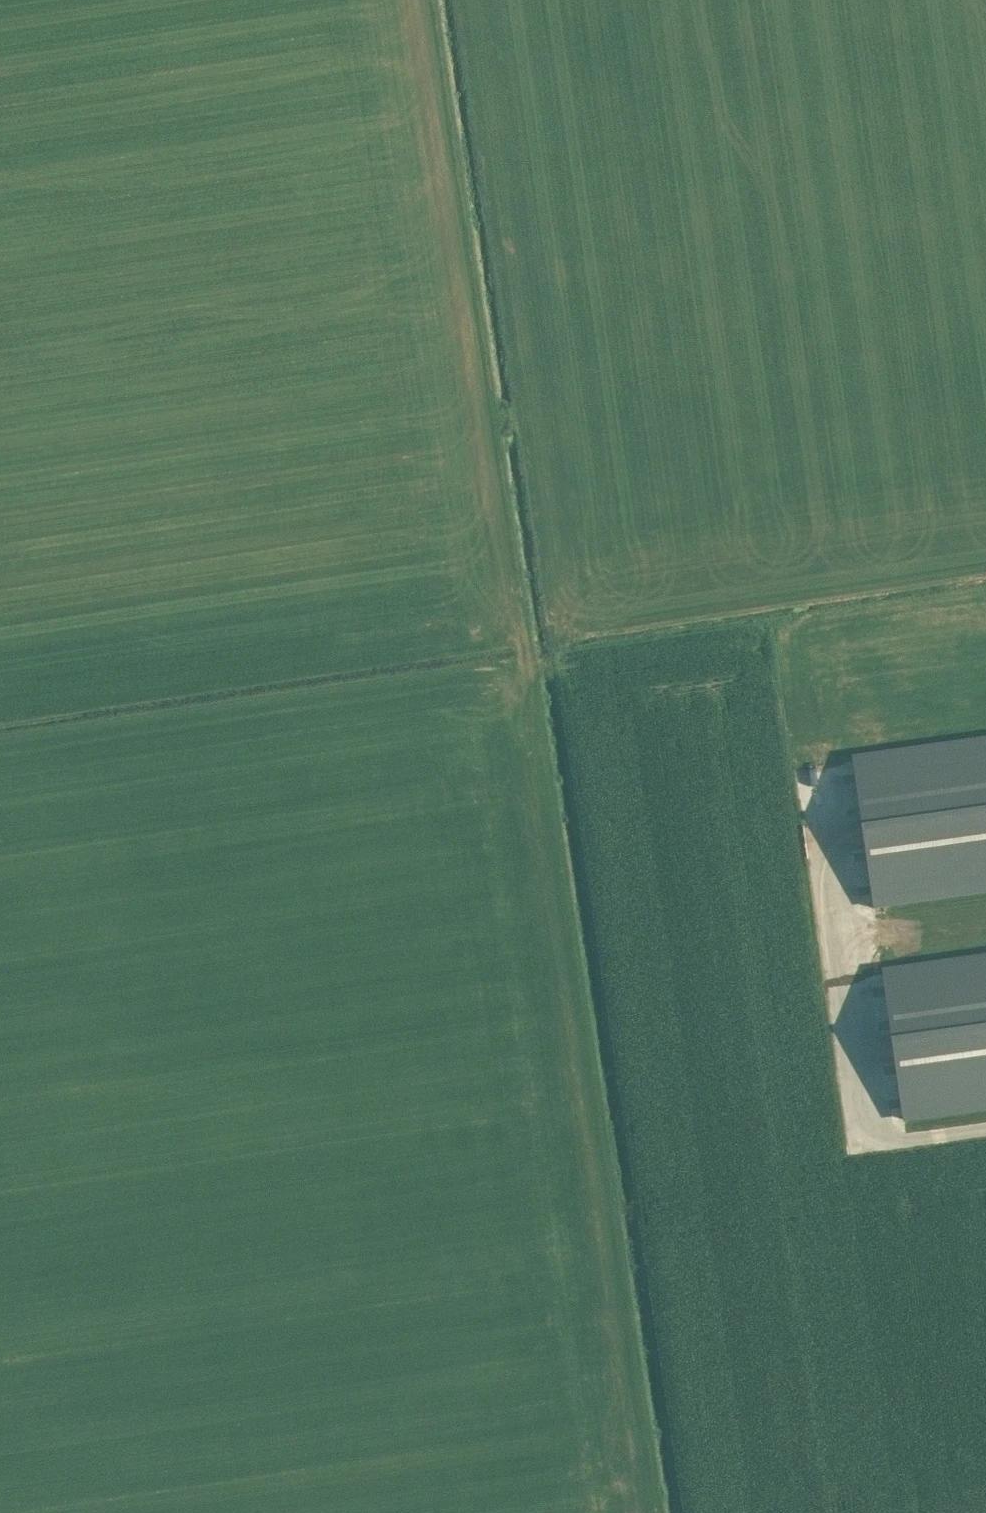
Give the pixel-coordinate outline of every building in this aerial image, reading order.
[(853,757),(873,902),(985,887),(985,738),(853,757)] [(885,992),(899,1093),(985,1081),(985,978),(885,992)]
